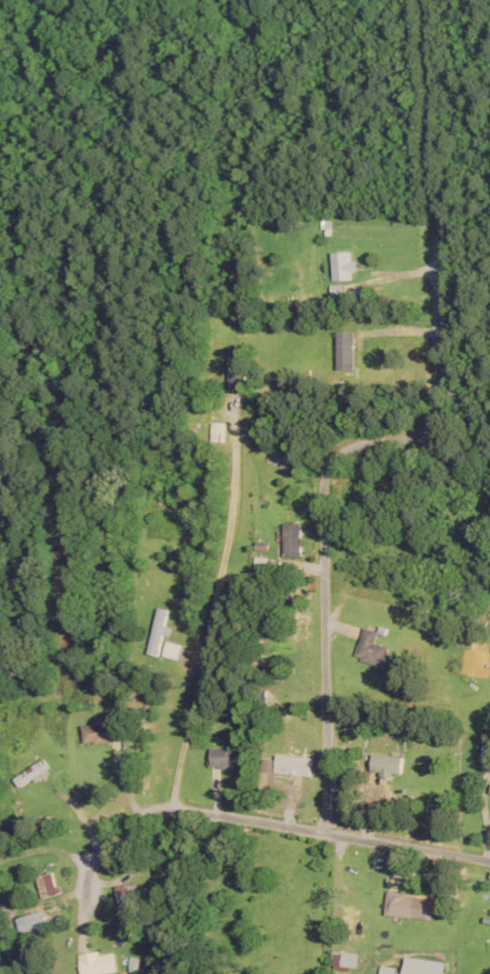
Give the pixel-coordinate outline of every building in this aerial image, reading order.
[(358,262),(352,262),(352,252),(333,252),(333,280),(353,280),(353,272),(358,272),(358,262)] [(355,331),(337,331),(337,371),(355,371),(355,331)] [(229,348),(229,390),(246,390),(246,348),(229,348)] [(223,423),(208,423),(208,442),(223,442),(223,423)] [(303,524),(284,524),(284,556),(303,556),(303,524)] [(170,610),(158,608),(148,654),(159,656),(170,610)] [(390,647),(377,643),(380,632),(365,628),(357,659),(385,666),(390,647)] [(85,745),(120,742),(119,723),(83,725),(85,745)] [(211,767),(246,767),(246,748),(211,748),(211,767)] [(372,775),(403,776),(404,756),(372,755),(372,775)] [(275,774),(312,775),(312,757),(275,756),(275,774)] [(15,778),(20,787),(52,769),(47,760),(15,778)] [(61,894),(56,871),(38,875),(44,898),(61,894)] [(385,916),(431,920),(433,897),(387,892),(385,916)] [(49,925),(44,910),(17,919),(22,934),(49,925)] [(356,951),(332,953),(334,970),(358,968),(356,951)] [(82,955),(84,973),(105,973),(118,973),(116,952),(82,955)] [(408,956),(405,973),(444,973),(446,963),(408,956)]
